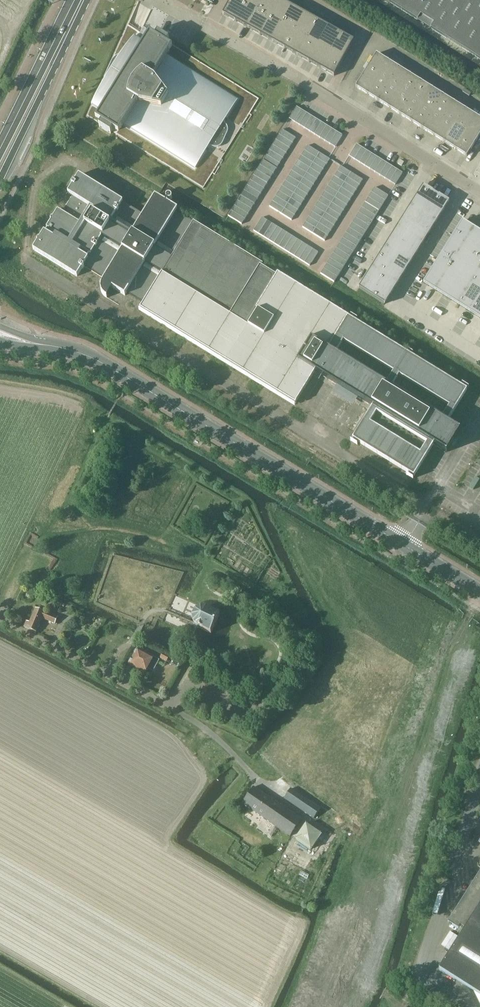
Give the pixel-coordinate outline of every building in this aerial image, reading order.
[(236,21),(245,3),(240,0),(230,0),(223,14),(236,21)] [(245,3),(258,10),(263,0),(247,0),(245,3)] [(270,17),(279,0),(263,0),(258,10),(270,17)] [(270,17),(282,24),(292,6),(282,0),(279,0),(270,17)] [(390,2),(479,59),(479,0),(391,0),(390,2)] [(151,10),(140,32),(129,25),(139,2),(138,2),(131,19),(128,25),(93,103),(92,105),(87,116),(101,124),(99,126),(111,133),(112,131),(203,188),(259,99),(168,42),(170,40),(158,32),(158,33),(148,26),(149,25),(146,23),(151,10)] [(245,3),(236,21),(248,28),(258,10),(245,3)] [(304,13),(292,6),(282,24),(294,30),(304,13)] [(258,10),(248,28),(260,35),(270,17),(258,10)] [(304,13),(294,30),(307,37),(317,19),(304,13)] [(282,24),(270,17),(260,35),(272,41),(282,24)] [(329,26),(317,19),(307,37),(319,44),(329,26)] [(282,24),(272,41),(285,48),(294,30),(282,24)] [(319,44),(331,51),(341,33),(329,26),(319,44)] [(294,30),(285,48),(297,55),(307,37),(294,30)] [(354,40),(341,33),(331,51),(344,58),(354,40)] [(307,37),(297,55),(309,62),(319,44),(307,37)] [(309,62),(321,69),(331,51),(319,44),(309,62)] [(321,69),(334,76),(344,58),(331,51),(321,69)] [(377,77),(388,61),(376,54),(366,70),(377,77)] [(388,84),(399,68),(388,61),(377,77),(388,84)] [(400,91),(410,74),(399,68),(388,84),(400,91)] [(367,94),(377,77),(366,70),(356,87),(367,94)] [(411,98),(421,81),(410,74),(400,91),(411,98)] [(378,101),(388,84),(377,77),(367,94),(378,101)] [(422,105),(432,88),(421,81),(411,98),(422,105)] [(389,108),(400,91),(388,84),(378,101),(389,108)] [(433,112),(443,95),(432,88),(422,105),(433,112)] [(400,115),(411,98),(400,91),(389,108),(400,115)] [(444,119),(454,102),(443,95),(433,112),(444,119)] [(411,122),(422,105),(411,98),(400,115),(411,122)] [(455,126),(466,109),(454,102),(444,119),(455,126)] [(423,129),(433,112),(422,105),(411,122),(423,129)] [(297,106),(289,118),(295,121),(302,110),(297,106)] [(466,133),(477,116),(466,109),(455,126),(466,133)] [(302,110),(295,121),(300,125),(307,113),(302,110)] [(434,135),(444,119),(433,112),(423,129),(434,135)] [(307,113),(300,125),(305,128),(312,116),(307,113)] [(312,116),(305,128),(310,131),(317,119),(312,116)] [(479,135),(479,118),(477,116),(466,133),(477,140),(479,135)] [(317,119),(310,131),(315,134),(322,122),(317,119)] [(445,142),(455,126),(444,119),(434,135),(445,142)] [(322,122),(315,134),(320,137),(327,126),(322,122)] [(327,126),(320,137),(325,141),(332,129),(327,126)] [(456,149),(466,133),(455,126),(445,142),(456,149)] [(296,138),(283,129),(279,134),(293,143),(296,138)] [(332,129),(325,141),(330,144),(338,132),(332,129)] [(338,132),(330,144),(335,147),(343,135),(338,132)] [(467,156),(477,140),(466,133),(456,149),(467,156)] [(293,143),(279,134),(276,139),(290,148),(293,143)] [(290,148),(276,139),(273,145),(287,153),(290,148)] [(357,144),(350,156),(355,159),(362,147),(357,144)] [(287,153),(273,145),(270,150),(284,158),(287,153)] [(320,153),(308,145),(305,150),(317,158),(320,153)] [(362,147),(355,159),(360,163),(367,151),(362,147)] [(284,158),(270,150),(267,155),(280,163),(284,158)] [(317,158),(305,150),(302,155),(314,163),(317,158)] [(367,151),(360,163),(365,166),(373,154),(367,151)] [(330,159),(320,153),(317,158),(327,164),(330,159)] [(373,154),(365,166),(370,169),(378,157),(373,154)] [(280,163),(267,155),(264,160),(277,168),(280,163)] [(314,163),(302,155),(299,160),(311,168),(314,163)] [(378,157),(370,169),(375,172),(383,160),(378,157)] [(327,164),(317,158),(314,163),(324,169),(327,164)] [(277,168),(264,160),(260,165),(274,173),(277,168)] [(311,168),(299,160),(295,165),(308,173),(311,168)] [(383,160),(375,172),(380,175),(388,163),(383,160)] [(324,169),(314,163),(311,168),(321,174),(324,169)] [(388,163),(380,175),(385,178),(393,167),(388,163)] [(274,173),(260,165),(257,170),(271,178),(274,173)] [(308,173),(295,165),(292,171),(304,178),(308,173)] [(351,172),(341,166),(338,171),(348,177),(351,172)] [(393,167),(385,178),(391,182),(398,170),(393,167)] [(321,174),(311,168),(308,173),(318,179),(321,174)] [(271,178),(257,170),(254,175),(268,184),(271,178)] [(398,170),(391,182),(396,185),(403,173),(398,170)] [(304,178),(292,171),(289,176),(301,183),(304,178)] [(348,177),(338,171),(335,176),(345,182),(348,177)] [(363,179),(351,172),(348,177),(360,185),(363,179)] [(318,179),(308,173),(304,178),(315,184),(318,179)] [(77,276),(82,269),(83,269),(85,266),(104,278),(101,283),(101,285),(100,288),(101,291),(104,295),(107,298),(113,288),(125,296),(127,292),(144,303),(141,306),(139,309),(295,405),(314,374),(371,409),(352,440),(415,478),(435,446),(447,454),(461,432),(448,424),(468,391),(277,273),(276,276),(261,267),(263,264),(193,222),(176,212),(178,209),(167,203),(168,201),(170,201),(171,200),(172,198),(172,197),(171,196),(171,195),(170,195),(169,195),(167,195),(166,197),(165,198),(166,200),(165,201),(156,196),(144,215),(122,202),(123,201),(79,174),(74,183),(73,182),(72,185),(67,194),(72,197),(64,212),(58,209),(54,217),(53,216),(51,219),(52,220),(47,228),(46,231),(45,230),(40,238),(39,238),(37,241),(38,241),(33,249),(77,276)] [(268,184),(254,175),(251,180),(264,189),(268,184)] [(301,183),(289,176),(286,181),(298,188),(301,183)] [(345,182),(335,176),(332,181),(342,187),(345,182)] [(360,185),(348,177),(345,182),(357,190),(360,185)] [(315,184),(304,178),(301,183),(312,190),(315,184)] [(264,189),(251,180),(248,185),(261,194),(264,189)] [(436,188),(422,180),(416,190),(429,198),(436,188)] [(298,188),(286,181),(283,186),(295,193),(298,188)] [(342,187),(332,181),(328,186),(339,193),(342,187)] [(357,190),(345,182),(342,187),(354,195),(357,190)] [(312,190),(301,183),(298,188),(308,195),(312,190)] [(261,194),(248,185),(245,190),(258,199),(261,194)] [(295,193),(283,186),(280,191),(292,199),(295,193)] [(339,193),(328,186),(325,191),(336,198),(339,193)] [(354,195),(342,187),(339,193),(351,200),(354,195)] [(389,196),(375,187),(372,192),(386,201),(389,196)] [(308,195),(298,188),(295,193),(305,200),(308,195)] [(449,196),(436,188),(429,198),(442,207),(449,196)] [(258,199),(245,190),(241,195),(255,204),(258,199)] [(429,198),(416,190),(409,201),(423,209),(429,198)] [(292,199),(280,191),(277,196),(289,204),(292,199)] [(336,198),(325,191),(322,197),(332,203),(336,198)] [(386,201),(372,192),(369,197),(382,206),(386,201)] [(305,200),(295,193),(292,199),(302,205),(305,200)] [(351,200),(339,193),(336,198),(347,205),(351,200)] [(255,204),(241,195),(238,201),(252,209),(255,204)] [(289,204),(277,196),(273,201),(286,209),(289,204)] [(332,203),(322,197),(319,202),(329,208),(332,203)] [(382,206),(369,197),(366,202),(379,211),(382,206)] [(347,205),(336,198),(332,203),(344,210),(347,205)] [(442,207),(429,198),(423,209),(436,217),(442,207)] [(302,205),(292,199),(289,204),(299,210),(302,205)] [(252,209),(238,201),(235,206),(249,214),(252,209)] [(286,209),(273,201),(270,206),(282,214),(286,209)] [(423,209),(409,201),(403,211),(416,219),(423,209)] [(329,208),(319,202),(316,207),(326,213),(329,208)] [(379,211),(366,202),(363,207),(376,216),(379,211)] [(344,210),(332,203),(329,208),(341,215),(344,210)] [(299,210),(289,204),(286,209),(296,215),(299,210)] [(249,214),(235,206),(232,211),(245,219),(249,214)] [(326,213),(316,207),(313,212),(323,218),(326,213)] [(376,216),(363,207),(359,213),(373,221),(376,216)] [(341,215),(329,208),(326,213),(338,220),(341,215)] [(296,215),(286,209),(282,214),(293,220),(296,215)] [(436,217),(423,209),(416,219),(429,227),(436,217)] [(245,219),(232,211),(229,216),(242,224),(245,219)] [(416,219),(403,211),(397,221),(410,229),(416,219)] [(323,218),(313,212),(310,217),(320,223),(323,218)] [(338,220),(326,213),(323,218),(335,225),(338,220)] [(373,221),(359,213),(356,218),(370,226),(373,221)] [(473,223),(461,215),(441,248),(453,256),(473,223)] [(262,217),(254,231),(259,234),(267,220),(262,217)] [(320,223),(310,217),(306,222),(317,228),(320,223)] [(335,225),(323,218),(320,223),(332,231),(335,225)] [(370,226),(356,218),(353,223),(367,231),(370,226)] [(429,227),(416,219),(410,229),(423,238),(429,227)] [(267,220),(259,234),(264,237),(273,223),(267,220)] [(410,229),(397,221),(390,232),(403,240),(410,229)] [(317,228),(306,222),(303,227),(314,233),(317,228)] [(273,223),(264,237),(269,240),(278,227),(273,223)] [(332,231),(320,223),(317,228),(329,236),(332,231)] [(367,231),(353,223),(350,228),(363,236),(367,231)] [(453,256),(464,263),(479,237),(479,227),(473,223),(453,256)] [(278,227),(269,240),(274,243),(283,230),(278,227)] [(329,236),(317,228),(314,233),(325,241),(329,236)] [(363,236),(350,228),(347,233),(360,241),(363,236)] [(423,238),(410,229),(403,240),(416,248),(423,238)] [(283,230),(274,243),(280,246),(288,233),(283,230)] [(403,240),(390,232),(384,242),(397,250),(403,240)] [(288,233),(280,246),(285,249),(293,236),(288,233)] [(360,241),(347,233),(343,238),(357,246),(360,241)] [(293,236),(285,249),(290,253),(298,239),(293,236)] [(464,263),(475,270),(479,263),(479,237),(464,263)] [(357,246),(343,238),(340,243),(354,252),(357,246)] [(298,239),(290,253),(295,256),(303,242),(298,239)] [(416,248),(403,240),(397,250),(410,258),(416,248)] [(303,242),(295,256),(300,259),(309,245),(303,242)] [(397,250),(384,242),(377,252),(390,261),(397,250)] [(354,252),(340,243),(337,248),(351,257),(354,252)] [(309,245),(300,259),(305,262),(314,248),(309,245)] [(314,248),(305,262),(310,265),(319,251),(314,248)] [(351,257),(337,248),(334,253),(347,262),(351,257)] [(453,256),(441,248),(422,278),(434,285),(453,256)] [(410,258),(397,250),(390,261),(404,269),(410,258)] [(390,261),(377,252),(371,263),(384,271),(390,261)] [(347,262),(334,253),(331,258),(344,267),(347,262)] [(453,256),(434,285),(446,292),(464,263),(453,256)] [(344,267),(331,258),(328,263),(341,272),(344,267)] [(404,269),(390,261),(384,271),(397,279),(404,269)] [(341,272),(328,263),(324,269),(338,277),(341,272)] [(384,271),(371,263),(364,273),(377,281),(384,271)] [(464,263),(446,292),(457,299),(475,270),(464,263)] [(338,277),(324,269),(321,274),(335,282),(338,277)] [(457,299),(469,306),(479,288),(479,273),(475,270),(457,299)] [(397,279),(384,271),(377,281),(391,289),(397,279)] [(377,281),(364,273),(358,283),(371,292),(377,281)] [(391,289),(377,281),(371,292),(384,300),(391,289)] [(469,306),(479,313),(479,288),(469,306)] [(54,623),(57,616),(35,607),(29,621),(26,620),(23,626),(35,631),(41,618),(54,623)] [(211,632),(220,614),(207,608),(205,607),(201,608),(200,609),(198,609),(197,611),(196,612),(195,613),(195,615),(194,619),(195,620),(195,622),(196,624),(197,625),(198,626),(211,632)] [(153,671),(158,660),(137,648),(128,664),(145,673),(147,668),(153,671)] [(160,657),(166,661),(170,654),(163,650),(160,657)] [(338,835),(340,833),(345,837),(347,835),(350,836),(371,805),(308,762),(291,788),(321,808),(320,809),(290,789),(284,798),(338,835)] [(243,815),(251,821),(257,813),(263,817),(262,819),(265,821),(266,819),(290,836),(301,819),(253,786),(242,803),(249,807),(243,815)] [(258,825),(251,821),(249,824),(255,829),(258,825)] [(311,849),(322,834),(306,823),(296,838),(311,849)] [(449,924),(459,931),(461,928),(465,930),(440,970),(479,996),(479,876),(451,922),(449,924)]
